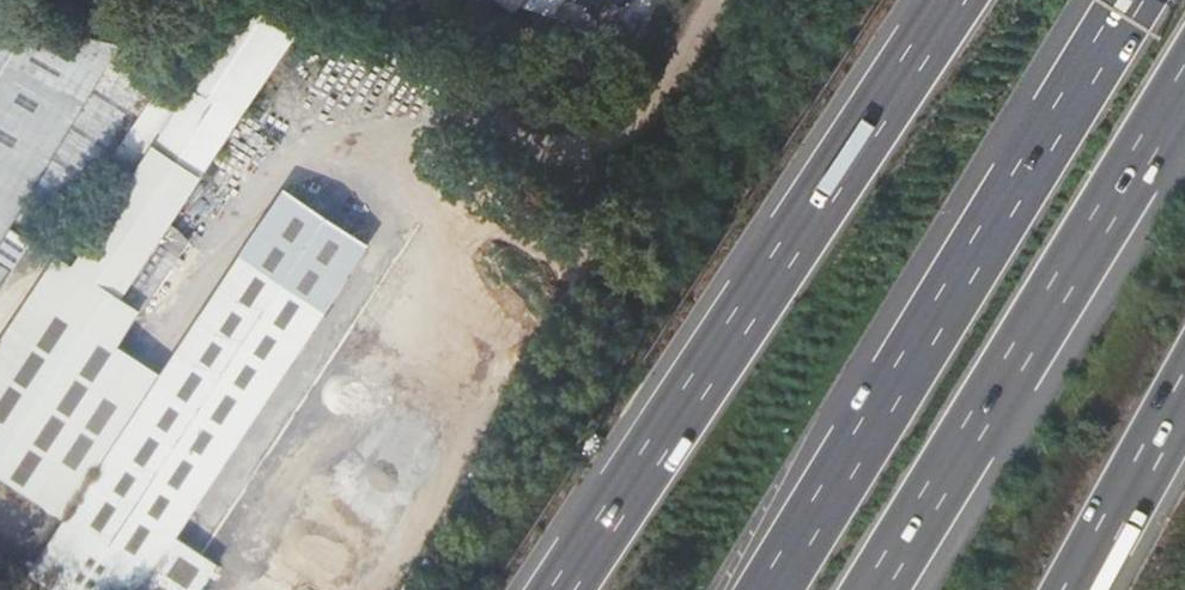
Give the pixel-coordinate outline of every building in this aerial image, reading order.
[(70,589),(202,589),(217,566),(178,541),(368,247),(280,191),(162,374),(120,347),(142,313),(191,237),(170,224),(299,23),(263,0),(216,0),(168,74),(143,58),(65,180),(93,198),(109,172),(126,183),(70,270),(49,257),(0,333),(0,479),(60,518),(30,565),(70,589)] [(587,12),(597,0),(574,0),(573,1),(587,12)] [(593,18),(607,0),(597,0),(587,12),(593,18)] [(65,180),(143,58),(115,43),(0,14),(0,284),(65,180)]
